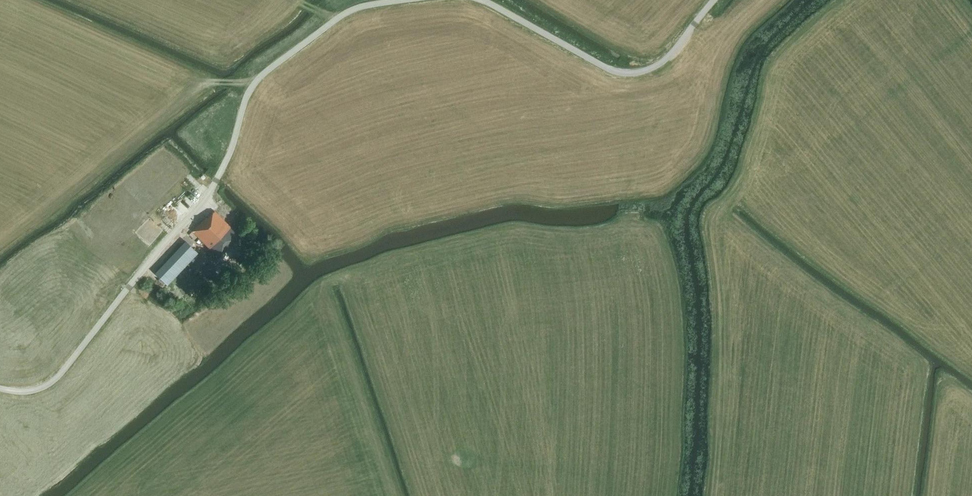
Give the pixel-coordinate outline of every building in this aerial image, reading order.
[(194,186),(174,207),(170,203),(162,212),(173,223),(181,216),(181,217),(183,215),(195,202),(203,193),(197,188),(197,189),(195,187),(194,186)] [(193,231),(195,233),(219,257),(240,236),(214,211),(208,218),(206,217),(193,231)] [(259,252),(264,247),(249,233),(244,238),(259,252)] [(155,273),(167,284),(198,253),(186,241),(155,273)]
